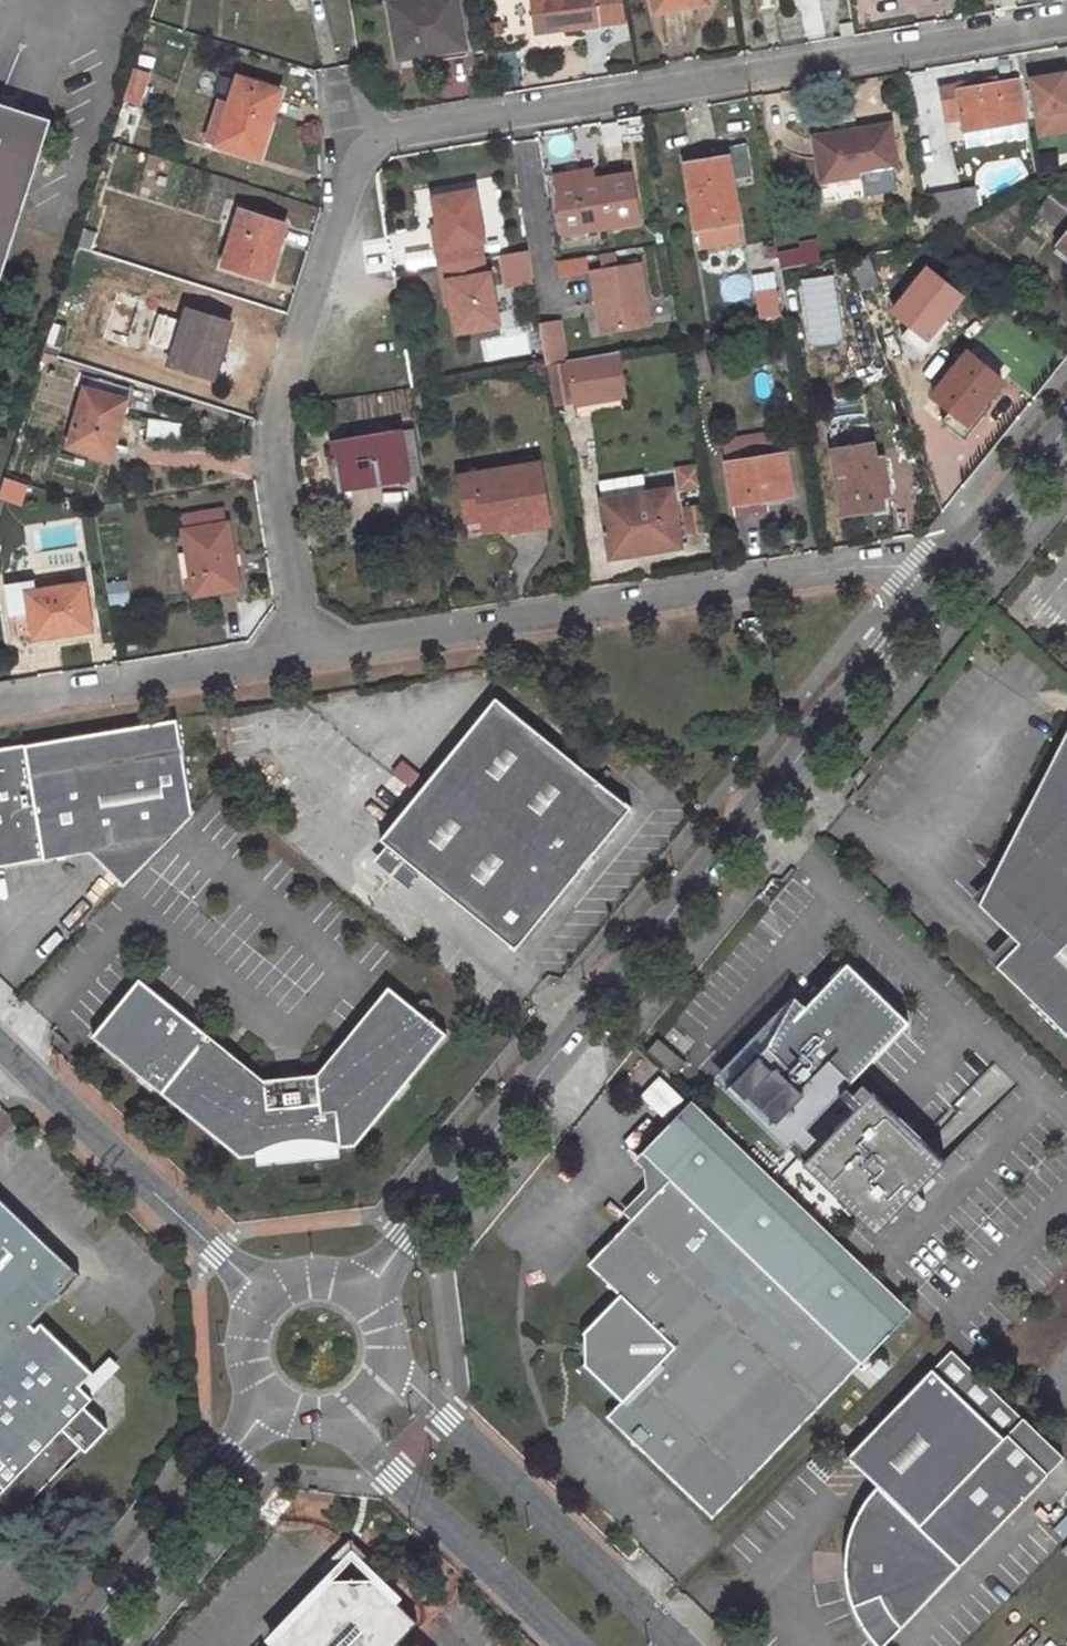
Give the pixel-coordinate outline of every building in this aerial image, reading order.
[(390,2),(399,59),(429,53),(431,61),(465,55),(456,0),(404,0),(390,2)] [(624,0),(530,0),(534,34),(582,28),(627,22),(624,0)] [(655,12),(682,7),(680,0),(653,0),(655,12)] [(131,69),(123,97),(138,102),(146,75),(131,69)] [(1059,75),(1031,79),(1041,136),(1066,132),(1066,73),(1059,75)] [(237,77),(216,143),(254,155),(265,118),(272,119),(280,90),(237,77)] [(993,79),(976,82),(978,87),(994,84),(993,79)] [(976,82),(940,88),(947,123),(962,120),(964,132),(1025,122),(1018,80),(994,84),(978,87),(976,82)] [(49,119),(0,103),(0,274),(49,119)] [(1025,122),(964,132),(966,147),(1027,137),(1025,122)] [(848,133),(816,138),(823,182),(898,170),(890,126),(848,133)] [(700,167),(686,170),(697,230),(740,222),(733,174),(726,175),(723,158),(709,160),(699,161),(700,167)] [(699,161),(685,164),(686,170),(700,167),(699,161)] [(593,169),(556,176),(558,187),(595,180),(593,169)] [(631,175),(558,187),(566,234),(639,222),(631,175)] [(440,265),(483,258),(481,242),(485,241),(477,190),(435,197),(439,225),(443,247),(438,248),(440,265)] [(961,192),(929,197),(934,226),(966,220),(961,192)] [(1037,212),(1056,227),(1066,212),(1066,207),(1050,194),(1037,212)] [(238,208),(224,252),(231,254),(228,266),(265,278),(272,258),(278,240),(281,242),(287,224),(238,208)] [(434,226),(438,248),(443,247),(439,225),(434,226)] [(84,229),(78,246),(88,249),(93,232),(84,229)] [(1059,246),(1066,253),(1066,236),(1059,246)] [(815,241),(777,248),(780,265),(819,259),(815,241)] [(534,280),(529,251),(502,255),(507,285),(534,280)] [(224,252),(221,263),(228,266),(231,254),(224,252)] [(603,270),(618,268),(616,254),(601,256),(603,270)] [(507,285),(502,255),(500,256),(505,289),(535,284),(534,280),(507,285)] [(486,275),(483,258),(440,265),(443,282),(449,282),(453,304),(457,331),(499,325),(491,274),(486,275)] [(867,258),(850,264),(860,291),(878,283),(867,258)] [(618,268),(603,270),(592,272),(597,303),(605,302),(610,331),(650,324),(640,264),(618,268)] [(796,287),(812,351),(868,337),(852,273),(796,287)] [(449,282),(443,282),(447,305),(453,304),(449,282)] [(778,291),(756,295),(759,318),(782,313),(778,291)] [(610,331),(605,302),(597,303),(602,332),(610,331)] [(184,308),(166,364),(212,378),(218,358),(224,339),(227,341),(232,324),(184,308)] [(541,326),(548,365),(551,364),(568,361),(561,322),(541,326)] [(51,324),(43,351),(56,356),(65,329),(51,324)] [(1012,379),(973,347),(934,395),(953,409),(942,421),(967,440),(1002,393),(1012,379)] [(618,353),(569,361),(576,405),(626,395),(618,353)] [(568,361),(551,364),(557,406),(575,403),(568,361)] [(87,377),(84,388),(126,399),(129,389),(87,377)] [(84,388),(67,445),(105,456),(111,437),(114,438),(118,424),(126,399),(84,388)] [(414,430),(401,432),(409,478),(422,476),(414,430)] [(401,432),(332,443),(335,465),(338,479),(358,476),(359,480),(365,479),(366,485),(409,478),(401,432)] [(724,443),(728,465),(786,456),(794,455),(792,443),(784,444),(782,435),(724,443)] [(873,445),(832,451),(842,516),(866,512),(884,509),(882,497),(887,497),(882,460),(876,461),(873,445)] [(786,456),(728,465),(733,505),(735,517),(753,514),(769,512),(767,500),(793,496),(786,456)] [(541,463),(458,476),(462,499),(477,496),(484,532),(511,528),(510,523),(526,521),(527,527),(550,523),(541,463)] [(358,476),(338,479),(340,490),(366,485),(365,479),(359,480),(358,476)] [(682,547),(672,491),(602,501),(612,557),(645,553),(682,547)] [(477,496),(462,499),(469,535),(484,532),(477,496)] [(184,530),(181,530),(192,594),(236,587),(233,564),(227,565),(225,556),(231,555),(226,523),(223,523),(220,509),(182,515),(184,530)] [(711,543),(687,547),(690,564),(714,560),(711,543)] [(78,631),(77,625),(89,623),(83,582),(35,589),(33,580),(4,585),(8,615),(14,614),(17,640),(36,637),(35,634),(53,631),(53,634),(78,631)] [(89,623),(77,625),(78,631),(90,629),(89,623)] [(628,809),(494,700),(380,839),(384,843),(405,860),(514,947),(580,869),(593,852),(628,809)] [(0,751),(0,869),(90,857),(124,890),(193,819),(177,722),(0,751)] [(1029,801),(1060,817),(978,903),(1018,941),(996,964),(1066,1032),(1066,723),(1029,801)] [(1060,817),(1029,801),(978,903),(1060,817)] [(384,843),(370,860),(391,877),(405,860),(384,843)] [(580,869),(588,875),(594,868),(602,858),(593,852),(580,869)] [(765,1040),(722,1085),(843,1204),(896,1149),(837,1090),(907,1021),(845,959),(791,1014),(783,1009),(765,1040)] [(91,1034),(238,1157),(254,1155),(271,1147),(285,1143),(295,1141),(311,1141),(321,1142),(339,1147),(355,1145),(446,1034),(388,987),(316,1074),(262,1079),(139,977),(91,1034)] [(712,1522),(911,1316),(694,1106),(644,1159),(671,1186),(636,1222),(589,1271),(620,1301),(582,1341),(583,1367),(623,1406),(608,1421),(712,1522)] [(0,1197),(0,1456),(3,1459),(0,1462),(0,1481),(3,1484),(0,1488),(0,1502),(13,1515),(32,1494),(62,1462),(71,1453),(81,1442),(85,1446),(107,1423),(83,1401),(91,1393),(78,1380),(91,1367),(39,1318),(34,1324),(29,1320),(77,1270),(27,1222),(0,1197)] [(972,1381),(948,1358),(934,1372),(958,1395),(972,1381)] [(104,1379),(91,1367),(78,1380),(91,1393),(104,1379)] [(847,1460),(876,1488),(864,1503),(858,1514),(853,1524),(847,1541),(845,1566),(847,1589),(850,1600),(863,1628),(873,1642),(878,1645),(881,1645),(1063,1461),(1022,1422),(1003,1442),(931,1373),(847,1460)] [(85,1446),(81,1442),(71,1453),(75,1457),(85,1446)] [(66,1467),(62,1462),(32,1494),(36,1497),(66,1467)] [(419,1620),(382,1586),(383,1582),(338,1584),(338,1588),(297,1631),(282,1634),(270,1644),(265,1639),(258,1645),(394,1645),(419,1620)]
